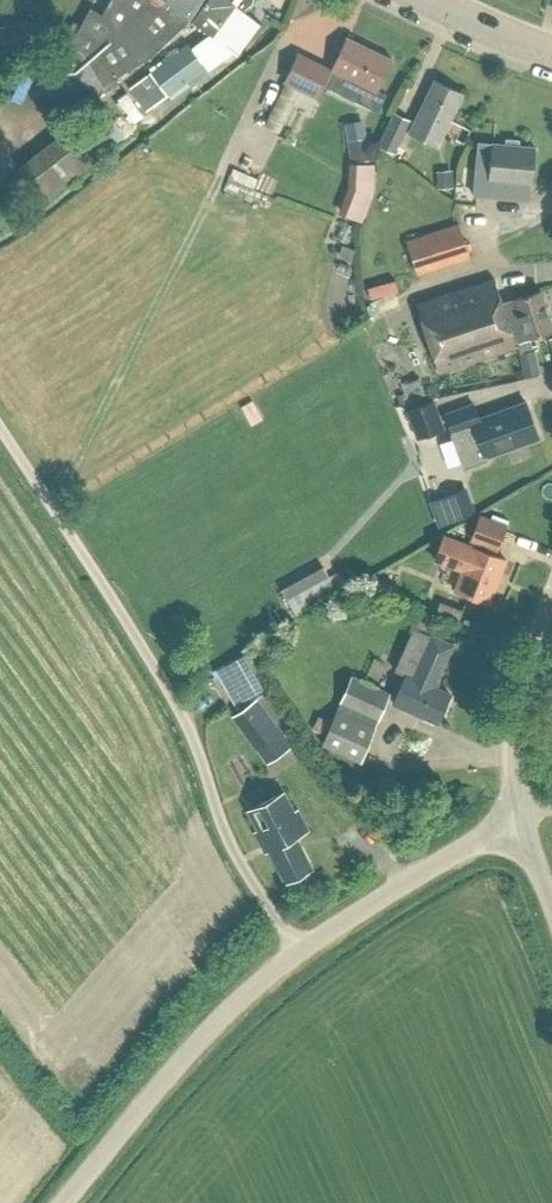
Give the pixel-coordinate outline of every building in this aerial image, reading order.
[(118,81),(115,75),(152,53),(188,18),(200,0),(108,0),(102,11),(91,5),(64,53),(77,59),(63,86),(75,105),(106,87),(106,88),(118,81)] [(212,34),(236,1),(244,9),(252,0),(205,0),(188,23),(193,27),(197,23),(212,34)] [(0,24),(0,51),(33,46),(29,19),(0,24)] [(355,99),(372,107),(378,109),(386,92),(377,88),(392,57),(347,36),(332,67),(298,50),(289,69),(283,81),(321,99),(328,85),(353,97),(355,99)] [(189,41),(151,70),(168,93),(206,63),(189,41)] [(50,58),(31,77),(48,94),(67,74),(50,58)] [(410,130),(438,143),(463,92),(435,79),(410,130)] [(407,150),(398,145),(410,118),(395,110),(378,144),(389,149),(386,156),(401,163),(407,150)] [(369,158),(364,119),(344,122),(350,162),(369,158)] [(70,132),(22,170),(43,198),(92,159),(70,132)] [(478,141),(473,194),(528,199),(530,182),(531,182),(535,146),(491,142),(491,143),(478,141)] [(252,159),(245,175),(271,185),(277,169),(252,159)] [(349,164),(348,185),(338,212),(360,221),(371,194),(372,164),(349,164)] [(409,239),(420,272),(469,256),(458,223),(409,239)] [(417,302),(439,370),(517,345),(515,340),(551,328),(551,325),(540,288),(502,301),(494,277),(417,302)] [(391,307),(414,299),(410,288),(387,297),(391,307)] [(536,349),(518,353),(523,375),(546,369),(543,357),(538,358),(536,349)] [(394,405),(425,395),(420,378),(388,387),(394,405)] [(272,393),(259,400),(268,415),(281,408),(272,393)] [(445,427),(434,397),(405,407),(416,438),(445,427)] [(486,460),(485,455),(539,436),(526,399),(479,416),(474,402),(446,412),(454,432),(451,434),(463,468),(486,460)] [(476,513),(467,487),(429,500),(438,526),(476,513)] [(472,537),(498,547),(506,524),(480,514),(472,537)] [(506,557),(472,544),(444,534),(435,557),(463,568),(455,588),(490,601),(506,557)] [(322,565),(281,588),(296,614),(337,591),(322,565)] [(432,633),(415,626),(396,669),(407,673),(394,701),(437,721),(450,691),(434,684),(453,642),(432,633)] [(353,675),(341,701),(380,718),(391,692),(353,675)] [(233,713),(268,760),(291,743),(256,696),(233,713)] [(337,710),(332,721),(318,714),(312,729),(326,734),(322,743),(361,760),(376,727),(337,710)] [(282,791),(249,808),(259,827),(255,829),(266,850),(270,849),(286,880),(310,868),(294,837),(307,830),(296,808),(292,810),(282,791)]
